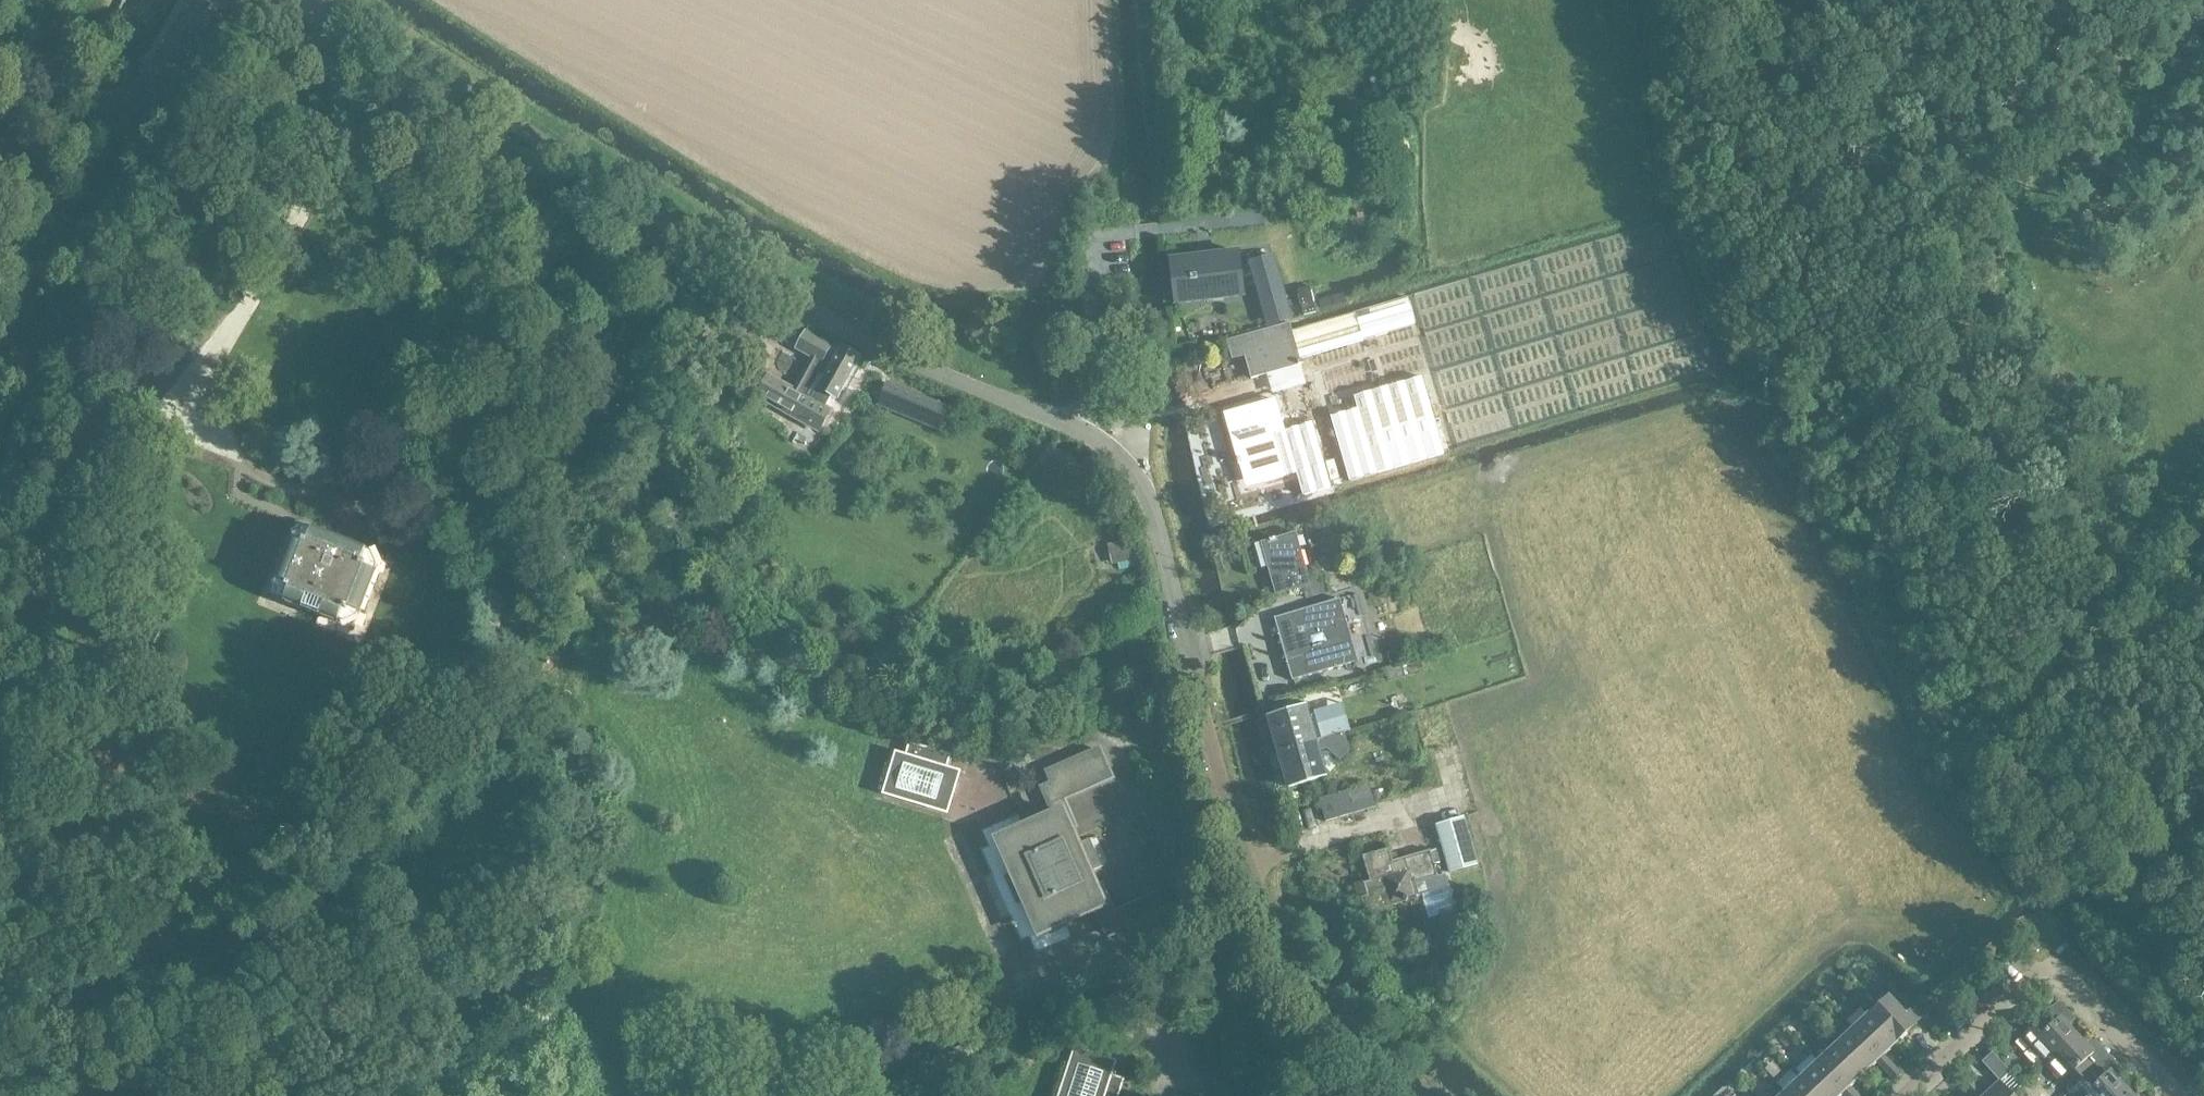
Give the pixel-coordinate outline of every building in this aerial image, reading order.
[(1170,260),(1175,304),(1245,295),(1239,252),(1170,260)] [(1271,324),(1289,319),(1272,257),(1254,262),(1271,324)] [(1252,378),(1267,374),(1303,364),(1300,354),(1416,322),(1409,297),(1293,330),(1291,322),(1227,340),(1231,353),(1244,350),(1252,378)] [(792,387),(791,389),(769,377),(759,396),(819,429),(829,410),(824,408),(832,394),(838,398),(859,359),(839,348),(838,351),(806,334),(798,348),(816,357),(800,387),(798,386),(792,387)] [(1423,377),(1354,397),(1376,474),(1445,454),(1423,377)] [(887,384),(881,398),(885,400),(883,406),(928,425),(936,404),(887,384)] [(1265,401),(1224,413),(1239,465),(1241,464),(1245,477),(1262,472),(1265,482),(1297,472),(1304,494),(1332,486),(1313,423),(1285,430),(1275,398),(1265,401)] [(1350,398),(1317,408),(1339,484),(1372,474),(1350,398)] [(1295,533),(1256,544),(1262,567),(1268,565),(1276,593),(1310,583),(1297,537),(1309,533),(1306,524),(1294,527),(1295,533)] [(298,525),(296,528),(292,538),(289,537),(273,578),(276,580),(270,595),(285,601),(284,602),(339,623),(340,622),(355,627),(360,613),(363,614),(379,572),(377,571),(382,557),(368,551),(369,550),(313,529),(312,530),(298,525)] [(1130,540),(1108,544),(1112,564),(1135,559),(1130,540)] [(1341,599),(1274,618),(1292,680),(1359,661),(1341,599)] [(1305,705),(1268,716),(1289,787),(1326,777),(1319,752),(1328,749),(1340,761),(1350,751),(1339,715),(1326,711),(1322,728),(1313,731),(1305,705)] [(882,794),(948,814),(961,770),(948,766),(952,755),(909,742),(905,754),(895,751),(882,794)] [(1101,746),(1044,770),(1049,781),(1039,786),(1050,812),(992,837),(1037,940),(1095,914),(1107,940),(1117,935),(1122,946),(1179,922),(1164,888),(1115,909),(1103,881),(1097,884),(1091,871),(1102,866),(1090,839),(1080,843),(1074,830),(1080,828),(1068,800),(1116,779),(1101,746)] [(1348,790),(1319,798),(1326,822),(1376,807),(1373,796),(1352,802),(1348,790)] [(1020,811),(991,825),(995,834),(1024,820),(1020,811)] [(1464,816),(1436,824),(1450,873),(1478,865),(1464,816)] [(1392,904),(1418,896),(1417,894),(1423,893),(1430,917),(1424,919),(1432,947),(1457,939),(1454,928),(1460,926),(1457,916),(1459,909),(1454,903),(1452,897),(1453,890),(1448,885),(1445,872),(1438,874),(1431,849),(1392,860),(1388,847),(1363,854),(1370,879),(1364,881),(1368,894),(1361,896),(1369,922),(1395,915),(1392,904)] [(1906,1012),(1889,994),(1870,1011),(1897,1040),(1922,1017),(1912,1006),(1906,1012)] [(2053,1022),(2039,1007),(2014,1030),(2021,1036),(2028,1045),(2046,1063),(2077,1034),(2060,1015),(2053,1022)] [(1870,1011),(1853,1027),(1880,1056),(1883,1052),(1897,1040),(1870,1011)] [(1880,1056),(1853,1027),(1836,1044),(1863,1072),(1876,1060),(1886,1070),(1893,1063),(1883,1052),(1880,1056)] [(2077,1034),(2046,1063),(2062,1081),(2064,1080),(2072,1089),(2095,1067),(2087,1059),(2094,1052),(2077,1034)] [(1845,1089),(1849,1085),(1863,1072),(1836,1044),(1818,1060),(1845,1089)] [(1058,1095),(1119,1095),(1125,1078),(1113,1074),(1118,1061),(1074,1047),(1058,1095)] [(1992,1051),(1982,1061),(2001,1081),(2011,1071),(1992,1051)] [(1818,1060),(1801,1076),(1820,1095),(1837,1095),(1842,1092),(1846,1095),(1857,1095),(1858,1095),(1849,1085),(1845,1089),(1818,1060)] [(1902,1073),(1893,1063),(1886,1070),(1895,1079),(1902,1073)] [(2072,1089),(2079,1095),(2118,1095),(2127,1087),(2109,1069),(2103,1075),(2095,1067),(2072,1089)] [(1976,1084),(1967,1074),(1960,1081),(1969,1091),(1976,1084)] [(1801,1076),(1784,1092),(1788,1095),(1820,1095),(1801,1076)] [(2000,1081),(1986,1094),(1976,1084),(1969,1091),(1974,1095),(2015,1095),(2000,1081)] [(2118,1095),(2135,1095),(2127,1087),(2118,1095)]
